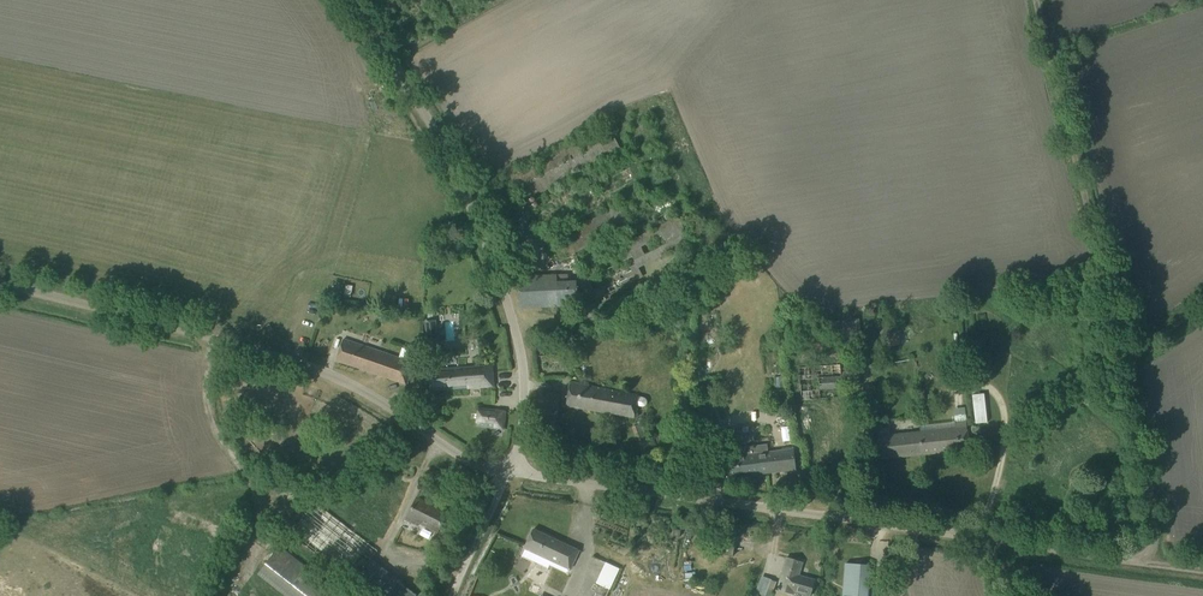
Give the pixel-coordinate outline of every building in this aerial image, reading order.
[(679,218),(591,261),(581,266),(597,299),(642,277),(637,265),(689,240),(679,218)] [(519,308),(577,305),(576,281),(557,281),(556,274),(518,276),(519,308)] [(884,345),(900,342),(897,325),(881,328),(884,345)] [(438,332),(427,333),(428,343),(438,342),(438,332)] [(344,338),(340,349),(336,360),(407,384),(415,362),(344,338)] [(801,399),(842,396),(839,363),(798,367),(801,399)] [(431,391),(494,386),(492,364),(429,369),(431,391)] [(643,398),(638,396),(638,395),(583,385),(583,384),(570,382),(566,406),(634,418),(636,406),(640,407),(643,407),(645,406),(647,404),(647,401),(646,399),(643,398)] [(478,408),(476,426),(503,429),(505,411),(478,408)] [(957,408),(957,419),(967,419),(967,408),(957,408)] [(969,449),(966,420),(955,422),(956,426),(922,430),(924,454),(969,449)] [(643,425),(633,429),(642,453),(652,449),(643,425)] [(924,454),(922,430),(877,435),(880,459),(924,454)] [(733,455),(725,456),(726,465),(728,477),(796,469),(794,457),(793,448),(767,451),(766,443),(756,445),(756,452),(750,453),(733,455)] [(832,501),(834,487),(819,485),(817,499),(818,499),(832,501)] [(417,498),(411,509),(407,518),(418,524),(419,522),(438,531),(447,513),(417,498)] [(290,533),(360,588),(378,565),(371,560),(378,551),(315,502),(290,533)] [(525,547),(536,552),(570,569),(579,550),(533,529),(525,547)] [(720,534),(717,554),(733,556),(736,536),(720,534)] [(279,547),(259,571),(289,595),(340,595),(279,547)] [(798,576),(802,562),(787,557),(783,569),(781,576),(777,591),(793,595),(794,593),(803,595),(810,595),(813,586),(814,581),(798,576)] [(608,561),(598,582),(612,589),(623,567),(608,561)] [(843,595),(868,595),(870,566),(845,564),(843,595)]
